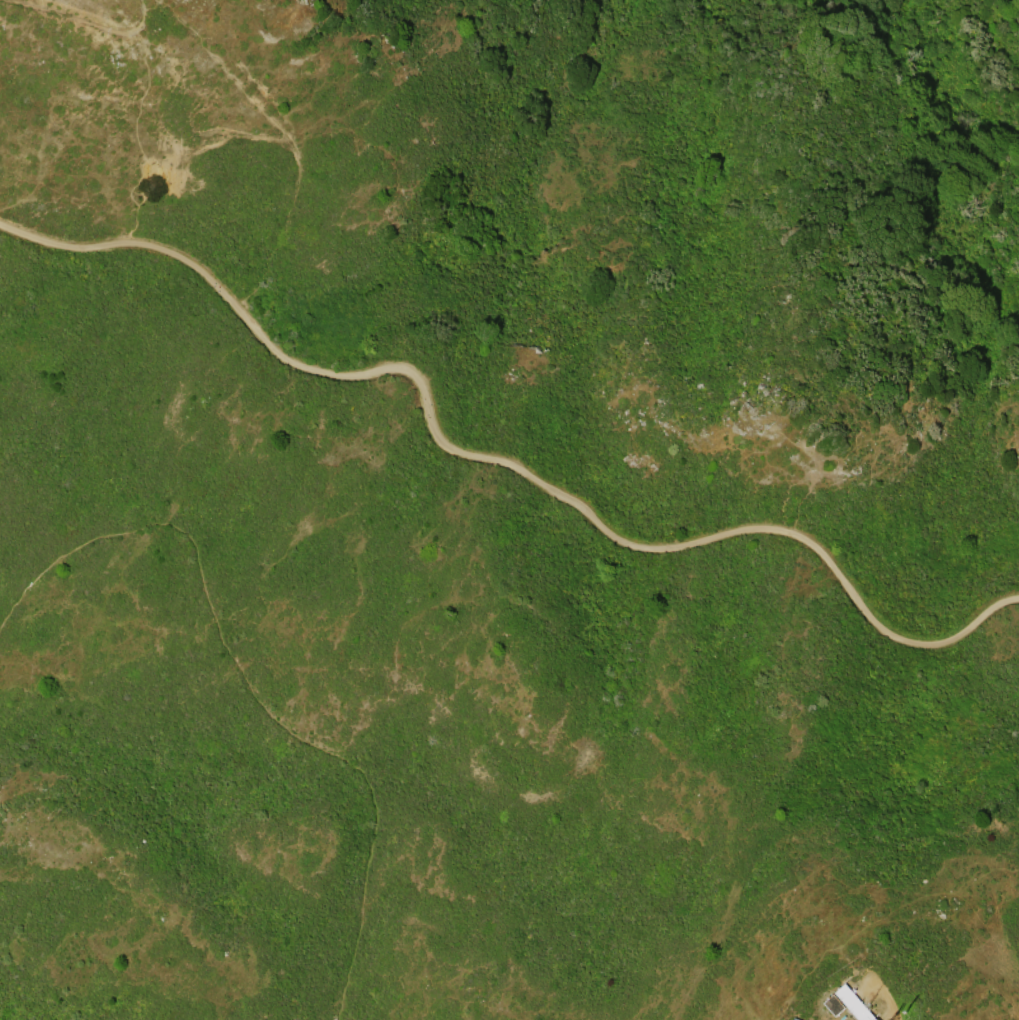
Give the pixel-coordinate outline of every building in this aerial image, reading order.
[(844,983),(834,992),(859,1019),(877,1019),(844,983)] [(823,1002),(833,994),(845,1007),(835,1016),(823,1002)]
